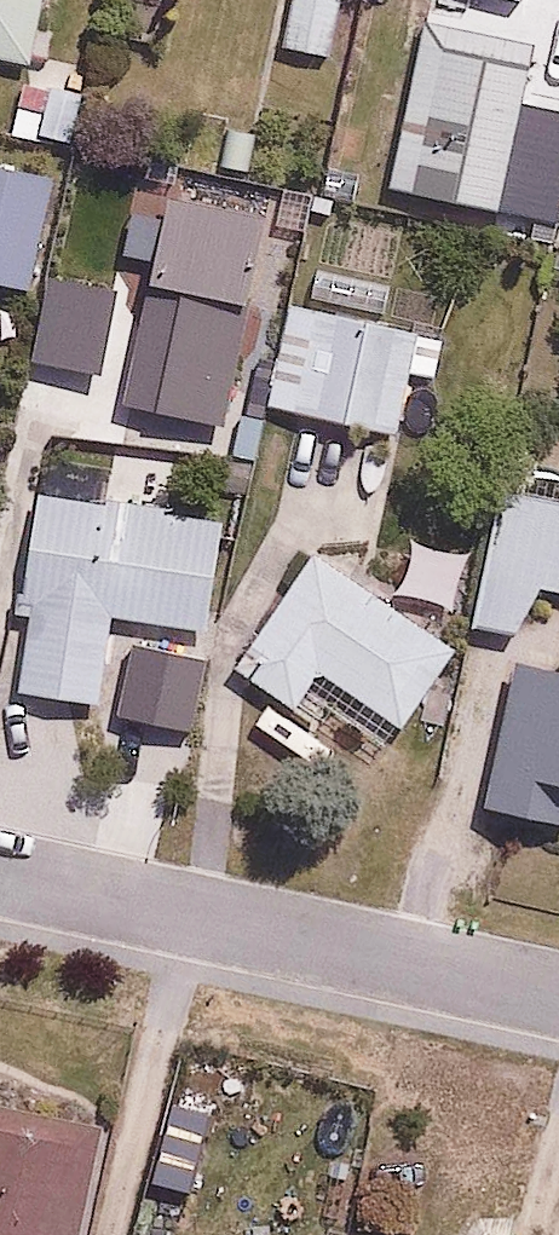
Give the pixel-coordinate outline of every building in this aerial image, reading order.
[(36,56),(48,0),(0,0),(0,48),(36,56)] [(346,0),(287,0),(276,37),(329,54),(346,0)] [(535,47),(424,28),(396,187),(507,206),(535,47)] [(74,141),(88,69),(28,58),(15,130),(74,141)] [(49,171),(0,164),(0,286),(33,291),(49,171)] [(244,190),(130,164),(116,225),(230,251),(244,190)] [(198,276),(68,250),(48,356),(178,382),(198,276)] [(435,378),(444,328),(285,298),(265,407),(398,432),(409,374),(435,378)] [(471,622),(529,629),(535,587),(558,591),(558,505),(487,495),(471,622)] [(28,498),(13,605),(34,608),(23,685),(112,697),(123,621),(216,634),(231,527),(28,498)] [(406,725),(464,641),(321,543),(237,665),(295,705),(322,667),(406,725)] [(518,658),(488,802),(558,817),(558,667),(518,658)] [(0,1104),(0,1234),(83,1234),(106,1126),(0,1104)]
